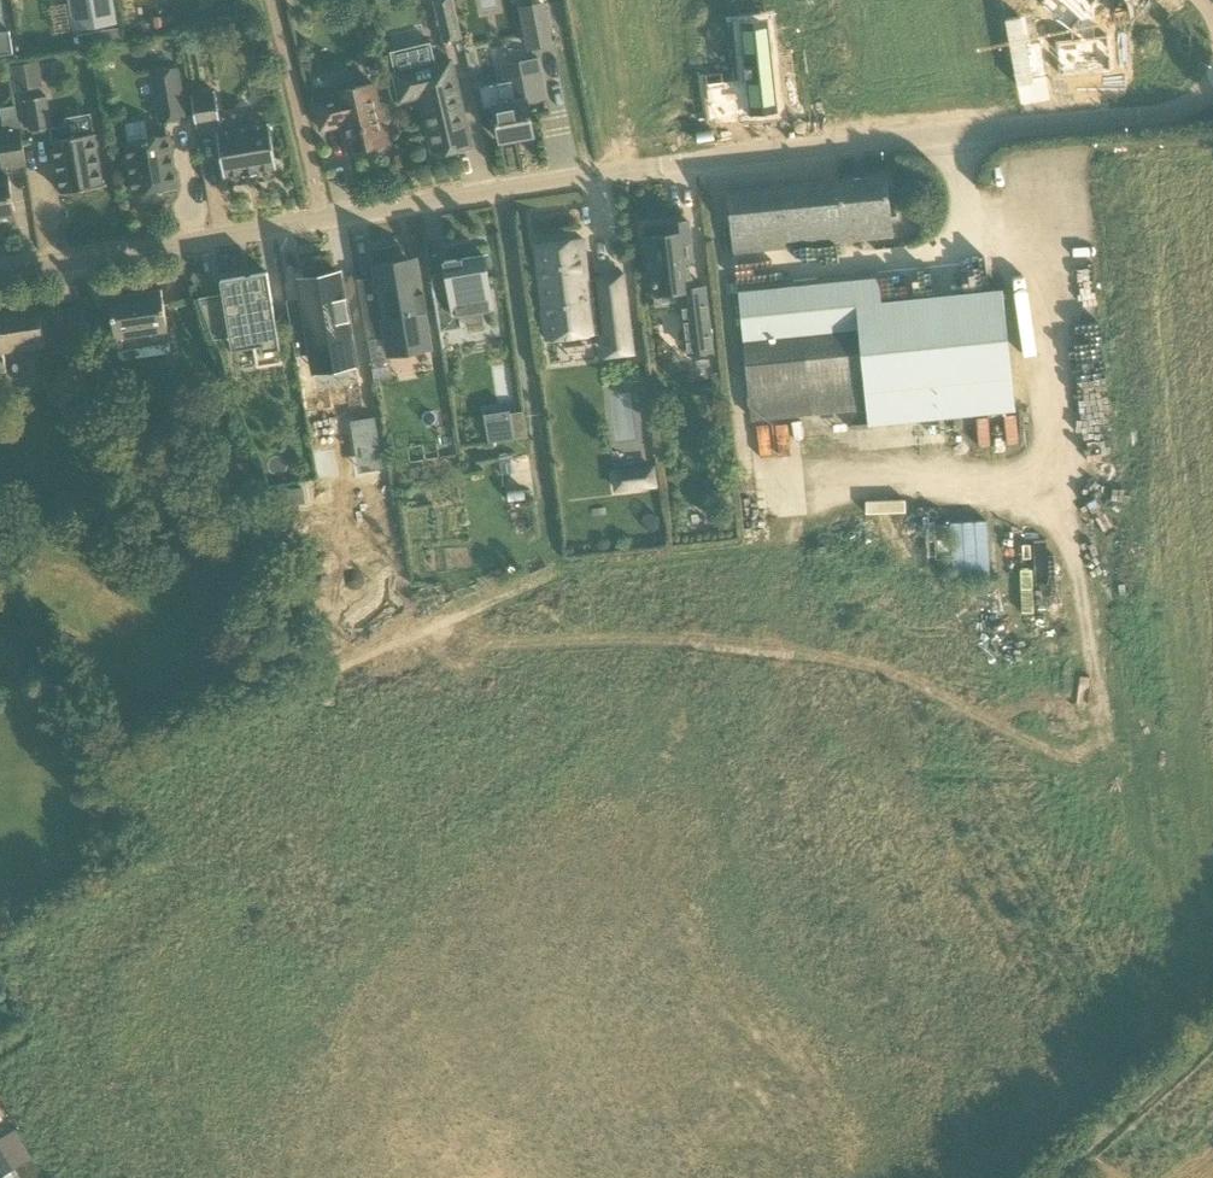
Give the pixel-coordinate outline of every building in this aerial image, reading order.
[(81,24),(113,25),(109,0),(77,0),(81,24)] [(463,38),(454,0),(437,0),(434,1),(444,43),(463,38)] [(1039,5),(1071,31),(1072,41),(1056,41),(1058,76),(1111,72),(1108,38),(1095,38),(1093,6),(1098,0),(1043,0),(1039,5)] [(530,49),(552,45),(544,4),(533,6),(523,8),(530,49)] [(700,117),(700,120),(780,112),(769,17),(740,20),(742,39),(745,67),(745,74),(744,76),(743,78),(741,79),(706,83),(710,117),(700,117)] [(1022,18),(1006,21),(1018,87),(1034,84),(1022,18)] [(391,51),(396,74),(395,74),(402,101),(420,97),(435,157),(472,148),(452,61),(436,65),(431,42),(391,51)] [(793,51),(778,53),(781,77),(796,76),(793,51)] [(494,106),(501,142),(535,135),(528,100),(526,91),(545,88),(540,59),(504,66),(509,90),(511,103),(494,106)] [(12,66),(16,92),(29,90),(27,77),(41,74),(39,62),(12,66)] [(177,68),(153,72),(162,123),(186,119),(177,68)] [(335,93),(336,96),(315,101),(322,130),(343,125),(350,153),(389,144),(384,124),(388,123),(390,119),(387,106),(383,103),(379,104),(374,84),(335,93)] [(197,128),(221,124),(216,92),(192,96),(197,128)] [(31,131),(52,128),(47,96),(26,100),(31,131)] [(22,132),(17,105),(1,108),(5,135),(0,136),(0,151),(1,154),(3,168),(8,167),(27,164),(22,132)] [(169,135),(150,138),(146,120),(127,123),(130,142),(126,142),(135,195),(178,187),(169,135)] [(270,124),(218,133),(225,176),(244,173),(245,176),(258,174),(258,170),(277,167),(270,124)] [(104,186),(95,134),(53,141),(62,193),(104,186)] [(0,177),(0,221),(17,218),(9,175),(0,177)] [(892,237),(890,217),(886,176),(730,191),(736,253),(892,237)] [(672,234),(648,237),(657,309),(684,306),(690,354),(713,350),(705,287),(693,288),(687,243),(692,243),(689,221),(670,224),(672,234)] [(602,332),(605,352),(631,348),(632,353),(628,353),(628,355),(634,354),(624,274),(596,277),(596,280),(589,281),(584,239),(536,245),(548,340),(595,334),(595,333),(602,332)] [(441,333),(443,332),(462,329),(460,315),(494,309),(485,255),(445,262),(448,279),(435,282),(434,278),(432,278),(441,333)] [(368,341),(369,340),(387,337),(390,354),(431,347),(425,312),(428,312),(425,293),(422,293),(417,267),(416,261),(405,263),(375,268),(378,281),(361,284),(360,279),(358,280),(368,341)] [(283,363),(268,272),(221,280),(224,294),(200,298),(200,299),(200,300),(214,338),(215,339),(222,338),(230,336),(233,348),(233,350),(235,350),(254,346),(258,367),(260,367),(283,363)] [(353,347),(353,346),(341,274),(300,281),(303,299),(305,312),(290,314),(296,355),(309,353),(313,375),(360,367),(358,358),(356,347),(353,347)] [(752,419),(868,408),(869,425),(1016,411),(1004,289),(883,301),(880,278),(740,293),(752,419)] [(96,317),(100,343),(117,340),(118,350),(170,342),(162,289),(110,297),(113,314),(96,317)] [(40,312),(39,307),(0,313),(0,373),(7,372),(4,352),(45,345),(45,348),(66,345),(61,309),(40,312)] [(511,410),(485,415),(489,443),(515,439),(528,437),(524,411),(511,413),(511,410)] [(362,459),(383,455),(378,427),(367,429),(370,444),(360,446),(362,459)] [(215,450),(230,446),(226,431),(211,434),(215,450)] [(655,465),(638,467),(640,489),(658,487),(655,465)] [(951,520),(953,579),(990,577),(988,519),(951,520)] [(0,1138),(0,1176),(1,1177),(16,1169),(33,1159),(16,1129),(0,1138)]
